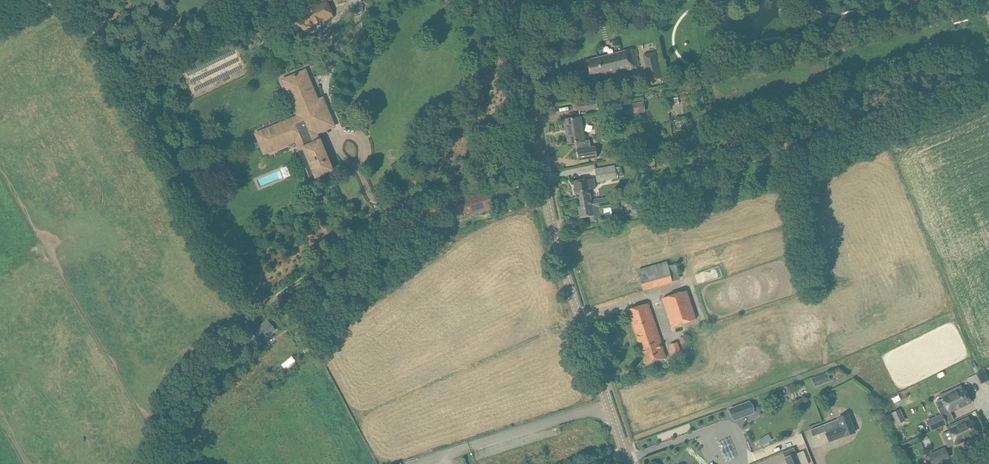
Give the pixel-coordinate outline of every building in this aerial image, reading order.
[(326,1),(297,14),(303,30),(333,18),(326,1)] [(960,14),(952,17),(954,23),(962,21),(960,14)] [(595,59),(585,61),(590,79),(599,77),(640,67),(635,49),(595,59)] [(654,53),(644,55),(647,68),(650,81),(663,78),(660,65),(659,62),(656,62),(654,53)] [(297,116),(254,133),(264,155),(296,142),(299,151),(303,149),(315,179),(335,171),(321,138),(320,139),(319,134),(337,127),(324,97),(319,98),(307,69),(282,79),(297,116)] [(596,100),(578,103),(579,111),(596,108),(604,107),(603,99),(596,100)] [(644,101),(622,105),(624,115),(646,112),(644,101)] [(574,119),(565,120),(568,144),(576,143),(584,141),(580,118),(574,119)] [(584,141),(576,143),(579,161),(588,159),(596,158),(598,158),(596,148),(596,147),(591,147),(590,140),(584,141)] [(596,169),(595,169),(596,176),(597,182),(617,178),(615,166),(596,169)] [(693,171),(680,175),(685,188),(698,183),(693,171)] [(584,180),(574,182),(577,202),(591,200),(589,190),(595,189),(593,178),(584,180)] [(467,202),(459,205),(462,214),(470,211),(471,214),(493,207),(488,192),(466,199),(467,202)] [(591,200),(577,202),(580,219),(591,217),(592,222),(601,220),(599,207),(608,206),(607,198),(591,200)] [(649,199),(631,204),(633,214),(651,210),(649,199)] [(342,207),(330,212),(333,218),(344,212),(342,207)] [(444,227),(431,236),(435,243),(449,233),(444,227)] [(646,290),(677,282),(672,260),(640,268),(646,290)] [(685,291),(663,299),(672,327),(694,320),(685,291)] [(638,307),(628,310),(646,364),(656,361),(665,358),(647,304),(638,307)] [(247,321),(254,330),(266,320),(259,311),(247,321)] [(267,321),(253,332),(259,340),(260,341),(275,330),(274,329),(267,321)] [(675,357),(684,353),(680,341),(671,344),(675,357)] [(291,367),(286,362),(282,365),(287,371),(291,367)] [(827,374),(812,380),(815,387),(830,382),(827,374)] [(961,386),(941,395),(949,412),(971,402),(965,389),(963,390),(961,386)] [(749,402),(730,409),(735,420),(753,414),(749,402)] [(897,424),(905,421),(900,410),(893,413),(897,424)] [(943,414),(927,421),(931,431),(948,423),(943,414)] [(837,430),(826,434),(830,442),(855,432),(848,415),(838,419),(841,428),(837,430)] [(969,417),(948,427),(950,431),(956,444),(979,434),(972,420),(970,421),(969,417)] [(771,434),(761,439),(763,444),(774,440),(771,434)] [(928,456),(931,463),(935,463),(949,458),(944,449),(928,456)] [(785,458),(787,463),(800,463),(796,453),(785,458)]
